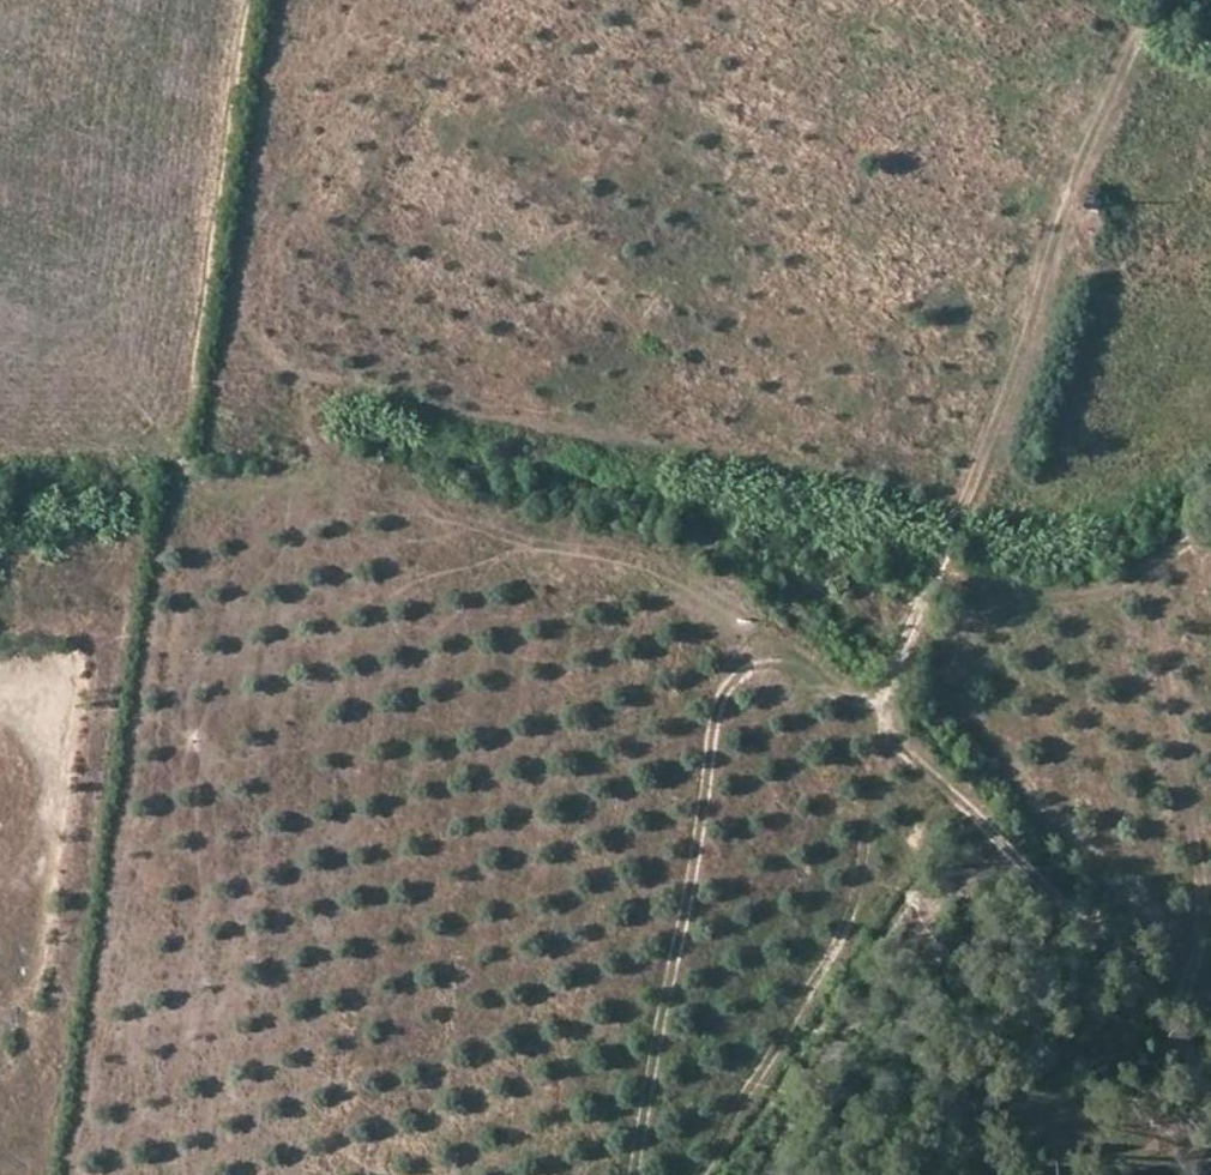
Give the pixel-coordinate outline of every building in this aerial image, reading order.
[(1120,12),(1137,14),(1139,0),(1122,0),(1120,12)] [(1087,194),(1084,205),(1100,210),(1102,198),(1087,194)]
